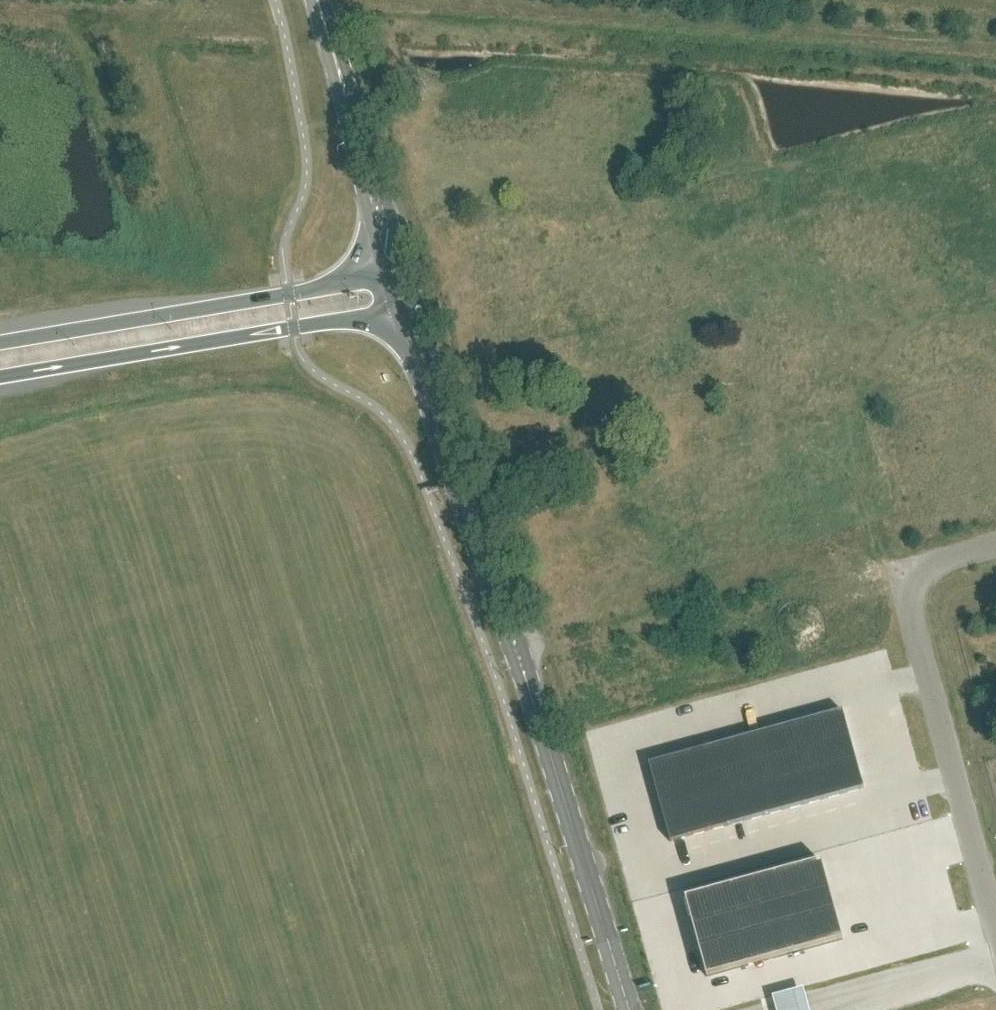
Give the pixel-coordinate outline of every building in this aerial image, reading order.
[(530,388),(541,385),(538,378),(527,381),(530,388)] [(843,711),(649,764),(670,843),(864,789),(843,711)] [(705,894),(686,899),(697,938),(696,938),(707,978),(843,940),(822,862),(705,893),(705,894)] [(772,997),(775,1007),(776,1009),(809,1009),(806,998),(805,992),(804,988),(772,997)]
